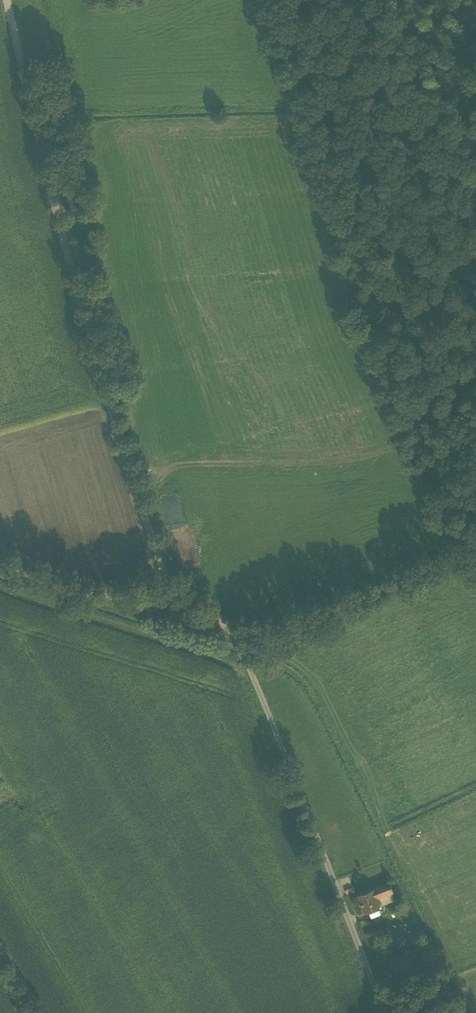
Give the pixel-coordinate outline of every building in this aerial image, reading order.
[(388,882),(372,888),(376,898),(392,892),(388,882)] [(376,898),(372,888),(356,894),(364,912),(379,906),(376,898)]
